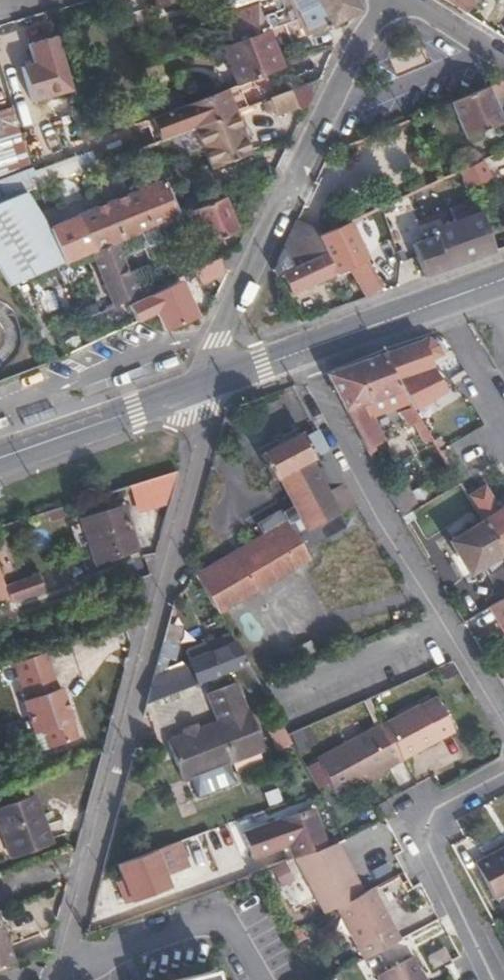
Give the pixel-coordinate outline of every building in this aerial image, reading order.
[(164,0),(150,0),(152,9),(166,5),(164,0)] [(351,0),(277,0),(237,14),(212,24),(222,49),(264,33),(267,40),(288,33),(300,28),(310,24),(313,33),(330,25),(331,27),(358,12),(351,0)] [(228,6),(236,10),(237,14),(277,0),(226,0),(228,6)] [(470,12),(477,0),(452,0),(470,12)] [(304,36),(300,28),(288,33),(291,41),(304,36)] [(18,42),(30,67),(51,57),(39,32),(18,42)] [(279,71),(267,40),(264,33),(222,49),(236,87),(279,71)] [(489,98),(503,92),(503,83),(503,82),(448,105),(464,143),(500,128),(489,98)] [(244,108),(236,87),(226,90),(234,112),(244,108)] [(297,104),(292,89),(270,98),(275,112),(297,104)] [(158,141),(234,112),(226,90),(185,105),(149,119),(158,141)] [(149,119),(185,105),(180,92),(145,107),(149,119)] [(10,107),(0,109),(0,174),(27,163),(10,107)] [(251,155),(234,112),(158,141),(146,145),(149,155),(196,138),(209,170),(251,155)] [(488,181),(480,162),(459,172),(461,182),(464,192),(488,181)] [(66,176),(62,164),(20,180),(18,173),(0,180),(0,201),(16,195),(66,176)] [(461,182),(459,172),(437,182),(440,190),(461,182)] [(175,218),(160,182),(76,215),(80,229),(57,238),(66,262),(90,252),(115,242),(140,232),(164,222),(173,219),(175,218)] [(16,195),(0,201),(0,275),(7,286),(58,265),(16,195)] [(235,235),(222,199),(188,213),(195,231),(202,248),(235,235)] [(195,231),(188,213),(175,218),(173,219),(180,238),(195,231)] [(492,252),(476,216),(430,232),(432,237),(411,245),(423,276),(492,252)] [(327,254),(321,236),(318,230),(296,221),(282,249),(276,277),(283,274),(327,254)] [(170,238),(164,222),(140,232),(145,248),(170,238)] [(366,260),(351,222),(321,236),(327,254),(335,274),(348,268),(366,260)] [(136,294),(115,242),(90,252),(113,305),(136,294)] [(335,274),(327,254),(283,274),(293,293),(331,275),(335,274)] [(227,272),(220,255),(194,268),(200,284),(209,279),(227,272)] [(180,274),(176,261),(151,272),(153,276),(136,284),(140,292),(180,274)] [(407,282),(401,263),(375,273),(382,291),(407,282)] [(361,298),(348,268),(335,274),(331,275),(344,304),(361,298)] [(187,324),(170,285),(154,291),(152,294),(117,309),(127,332),(147,324),(153,339),(187,324)] [(448,392),(437,368),(438,367),(435,360),(447,355),(442,345),(430,339),(382,356),(407,397),(410,400),(414,407),(448,392)] [(407,397),(382,356),(324,376),(364,451),(379,443),(363,409),(393,393),(399,400),(407,397)] [(414,407),(410,400),(395,407),(408,430),(413,428),(424,445),(434,441),(414,407)] [(335,515),(308,462),(314,458),(330,489),(344,482),(315,429),(302,435),(299,431),(261,453),(274,479),(281,476),(310,529),(335,515)] [(169,471),(128,479),(134,510),(176,502),(169,471)] [(503,551),(503,506),(498,509),(483,485),(468,495),(484,522),(502,552),(503,551)] [(130,520),(125,505),(92,516),(97,531),(130,520)] [(309,559),(282,508),(274,512),(281,524),(302,563),(309,559)] [(139,545),(130,520),(97,531),(105,556),(139,545)] [(352,521),(328,533),(352,577),(377,564),(352,521)] [(484,522),(458,537),(478,569),(503,555),(503,554),(502,552),(484,522)] [(217,613),(302,563),(281,524),(195,573),(217,613)] [(478,569),(458,537),(449,542),(459,559),(468,574),(478,569)] [(503,565),(503,555),(478,569),(483,577),(503,565)] [(468,574),(459,559),(453,562),(462,577),(468,574)] [(483,577),(498,602),(503,598),(503,565),(483,577)] [(38,571),(6,582),(13,601),(45,589),(38,571)] [(174,660),(183,628),(173,597),(157,657),(174,660)] [(498,602),(487,608),(503,637),(503,612),(498,602)] [(247,665),(228,633),(182,651),(187,665),(151,678),(145,704),(237,669),(247,665)] [(75,731),(61,690),(57,692),(50,694),(47,684),(53,682),(44,655),(11,667),(23,702),(22,702),(34,737),(42,734),(45,742),(75,731)] [(259,686),(247,665),(237,669),(247,690),(259,686)] [(57,692),(53,682),(47,684),(50,694),(57,692)] [(261,751),(246,710),(242,711),(232,684),(206,693),(216,722),(194,730),(181,735),(164,741),(180,781),(185,779),(225,764),(261,751)] [(459,727),(441,694),(434,698),(452,731),(459,727)] [(452,731),(434,698),(419,707),(418,705),(382,724),(400,759),(452,731)] [(194,730),(191,722),(179,727),(181,735),(194,730)] [(400,759),(382,724),(316,761),(336,796),(401,760),(400,759)] [(48,751),(78,740),(75,731),(45,742),(48,751)] [(232,783),(225,764),(185,779),(192,798),(232,783)] [(0,807),(0,832),(11,860),(51,844),(31,795),(0,807)] [(323,846),(308,807),(239,835),(249,859),(286,844),(292,857),(296,856),(323,846)] [(162,864),(179,860),(175,841),(158,844),(162,864)] [(364,892),(337,841),(323,846),(296,856),(326,912),(336,907),(364,892)] [(476,862),(495,898),(503,894),(503,847),(476,862)] [(166,887),(152,850),(114,865),(128,902),(166,887)] [(225,876),(216,851),(187,862),(198,893),(215,886),(213,881),(225,876)] [(401,941),(372,887),(364,892),(336,907),(365,960),(401,941)] [(0,925),(0,964),(15,959),(0,925)] [(413,956),(377,975),(380,979),(426,979),(413,956)]
